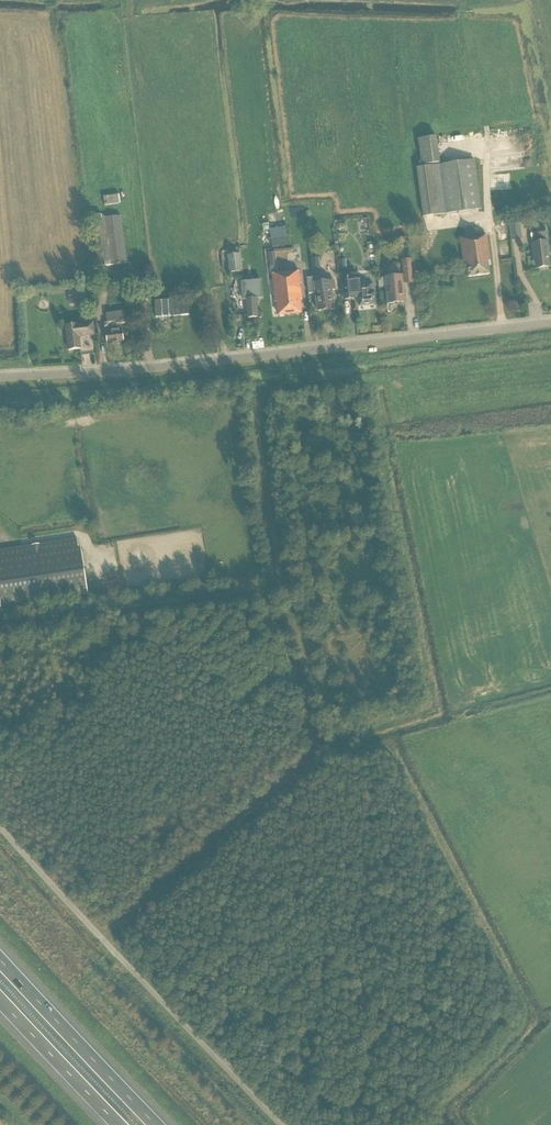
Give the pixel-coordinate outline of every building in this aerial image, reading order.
[(435,137),(418,139),(422,165),(439,163),(435,137)] [(481,208),(474,160),(439,165),(447,213),(481,208)] [(424,216),(447,213),(439,165),(417,168),(424,216)] [(119,203),(118,195),(104,197),(105,205),(119,203)] [(106,218),(113,265),(127,263),(121,216),(106,218)] [(98,267),(113,265),(106,218),(92,220),(98,267)] [(523,238),(521,221),(509,223),(511,240),(523,238)] [(270,229),(272,248),(288,245),(287,236),(286,236),(285,227),(272,229),(270,229)] [(546,240),(545,227),(530,229),(532,241),(546,240)] [(465,231),(465,237),(461,238),(464,265),(488,261),(490,261),(487,236),(480,237),(479,236),(478,229),(465,231)] [(499,241),(511,240),(509,231),(498,233),(499,241)] [(547,241),(531,243),(535,270),(550,268),(547,241)] [(239,254),(228,255),(230,273),(241,271),(239,254)] [(326,258),(314,258),(313,269),(326,269),(326,258)] [(413,283),(411,260),(403,261),(405,284),(413,283)] [(488,261),(464,265),(465,267),(467,267),(468,277),(490,274),(488,261)] [(300,300),(302,300),(299,271),(273,274),(275,302),(277,302),(279,315),(302,313),(300,300)] [(400,276),(400,274),(397,272),(393,272),(390,276),(390,277),(379,278),(380,287),(386,287),(387,304),(405,302),(402,276),(400,276)] [(334,309),(332,290),(335,289),(334,281),(325,282),(325,276),(322,277),(320,275),(314,276),(314,278),(307,278),(309,294),(315,293),(318,311),(334,309)] [(360,306),(376,305),(375,292),(371,293),(370,286),(353,287),(352,278),(342,279),(343,298),(354,297),(354,296),(358,295),(360,306)] [(244,300),(246,300),(248,318),(258,317),(256,298),(263,298),(261,280),(242,282),(244,300)] [(88,304),(85,287),(73,289),(75,306),(88,304)] [(188,312),(187,295),(154,299),(156,315),(188,312)] [(127,323),(125,311),(106,314),(107,323),(105,323),(106,330),(105,330),(107,346),(124,344),(122,328),(121,323),(127,323)] [(80,337),(95,335),(93,321),(66,325),(69,350),(81,349),(80,337)] [(81,547),(79,547),(78,538),(0,549),(0,607),(0,609),(88,595),(81,547)]
